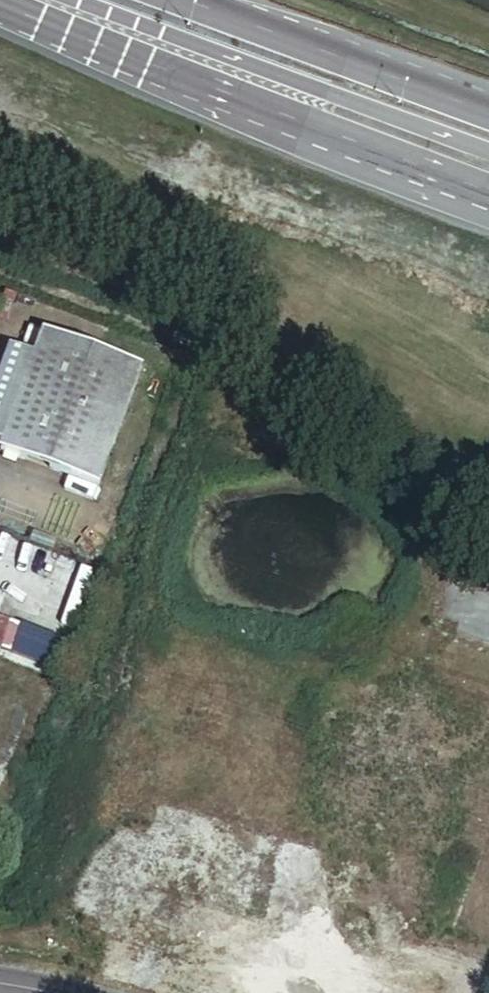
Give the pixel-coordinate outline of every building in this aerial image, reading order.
[(43,325),(35,349),(26,346),(0,418),(0,431),(22,439),(18,452),(111,485),(154,365),(43,325)]
